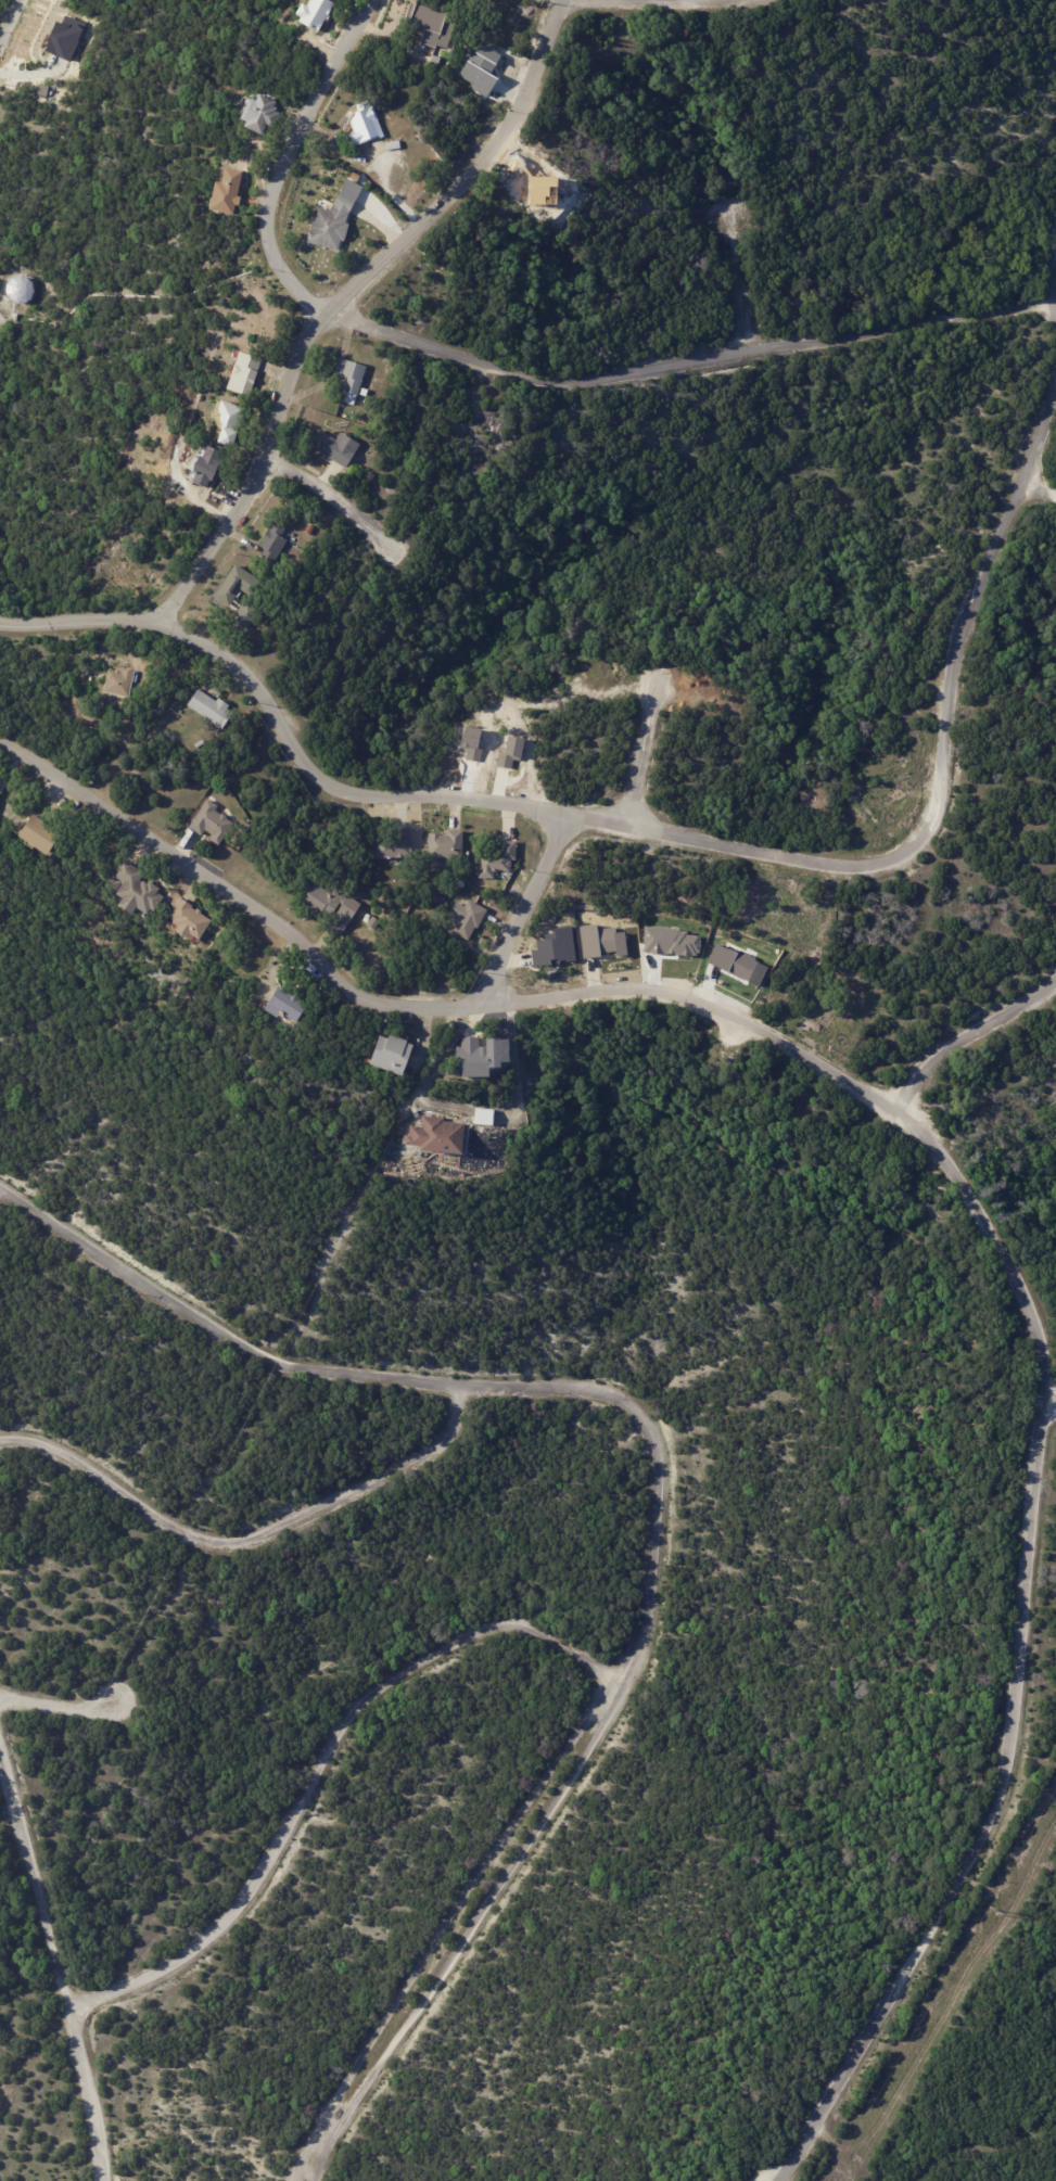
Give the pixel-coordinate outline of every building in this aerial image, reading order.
[(302,13),(309,17),(305,24),(323,35),(342,2),(338,0),(318,0),(315,5),(308,2),(302,13)] [(405,30),(450,46),(461,14),(419,0),(415,0),(405,30)] [(455,72),(474,86),(499,53),(480,39),(455,72)] [(438,65),(431,63),(434,54),(442,58),(438,65)] [(256,99),(247,117),(254,120),(251,128),(267,136),(283,102),(268,94),(264,103),(256,99)] [(368,104),(342,116),(356,148),(382,136),(368,104)] [(400,148),(387,150),(386,142),(399,141),(400,148)] [(508,179),(522,160),(540,173),(525,192),(508,179)] [(224,179),(215,209),(240,216),(251,174),(234,169),(231,181),(224,179)] [(321,205),(311,240),(344,251),(355,216),(362,202),(345,190),(335,203),(321,205)] [(8,303),(31,301),(29,276),(6,278),(8,303)] [(241,352),(230,386),(255,395),(266,359),(241,352)] [(342,357),(333,385),(361,395),(371,367),(342,357)] [(225,398),(212,436),(238,446),(252,408),(225,398)] [(321,428),(310,445),(349,469),(365,444),(345,432),(341,439),(321,428)] [(200,457),(190,480),(213,488),(222,465),(200,457)] [(272,524),(258,550),(278,561),(292,535),(272,524)] [(310,525),(315,527),(310,535),(306,533),(310,525)] [(239,564),(215,595),(234,610),(246,594),(254,599),(265,584),(239,564)] [(245,628),(258,612),(243,601),(231,618),(245,628)] [(110,666),(105,689),(135,693),(138,671),(110,666)] [(202,686),(190,703),(226,727),(238,710),(202,686)] [(215,694),(218,689),(225,693),(221,698),(215,694)] [(196,744),(204,738),(208,743),(201,750),(196,744)] [(12,781),(0,773),(0,802),(12,781)] [(211,798),(193,825),(222,844),(241,817),(211,798)] [(39,813),(26,832),(60,854),(73,834),(39,813)] [(247,831),(245,830),(249,824),(254,828),(251,833),(247,831)] [(430,831),(430,855),(462,856),(463,832),(450,832),(446,832),(430,831)] [(376,834),(378,860),(411,857),(409,832),(381,834),(376,834)] [(476,840),(476,880),(499,880),(499,869),(512,869),(512,856),(520,856),(520,841),(476,840)] [(126,856),(118,870),(133,881),(126,892),(132,897),(128,904),(143,911),(148,905),(158,913),(171,893),(148,877),(149,870),(126,856)] [(319,880),(308,900),(338,917),(348,897),(319,880)] [(338,937),(360,904),(346,895),(325,929),(338,937)] [(187,897),(171,918),(204,941),(219,920),(187,897)] [(472,898),(454,928),(472,940),(491,910),(472,898)] [(372,916),(383,921),(378,931),(367,926),(372,916)] [(575,927),(580,960),(624,956),(620,921),(575,927)] [(535,941),(537,965),(570,961),(565,926),(546,928),(544,940),(535,941)] [(647,929),(683,929),(683,932),(690,932),(690,935),(702,935),(702,952),(698,952),(698,955),(686,955),(686,952),(647,952),(647,929)] [(717,942),(708,961),(756,985),(766,965),(717,942)] [(285,982),(269,1004),(289,1018),(295,1008),(308,1017),(317,1005),(285,982)] [(379,1036),(368,1064),(402,1075),(412,1043),(405,1041),(406,1038),(389,1032),(386,1038),(379,1036)] [(459,1036),(459,1046),(455,1046),(455,1069),(459,1069),(459,1075),(486,1075),(486,1066),(498,1066),(498,1061),(507,1061),(507,1038),(498,1038),(498,1036),(459,1036)] [(493,1109),(491,1124),(472,1122),(474,1107),(493,1109)] [(420,1115),(419,1126),(408,1125),(408,1135),(404,1135),(404,1144),(417,1145),(418,1149),(460,1152),(462,1123),(442,1122),(443,1118),(420,1115)]
